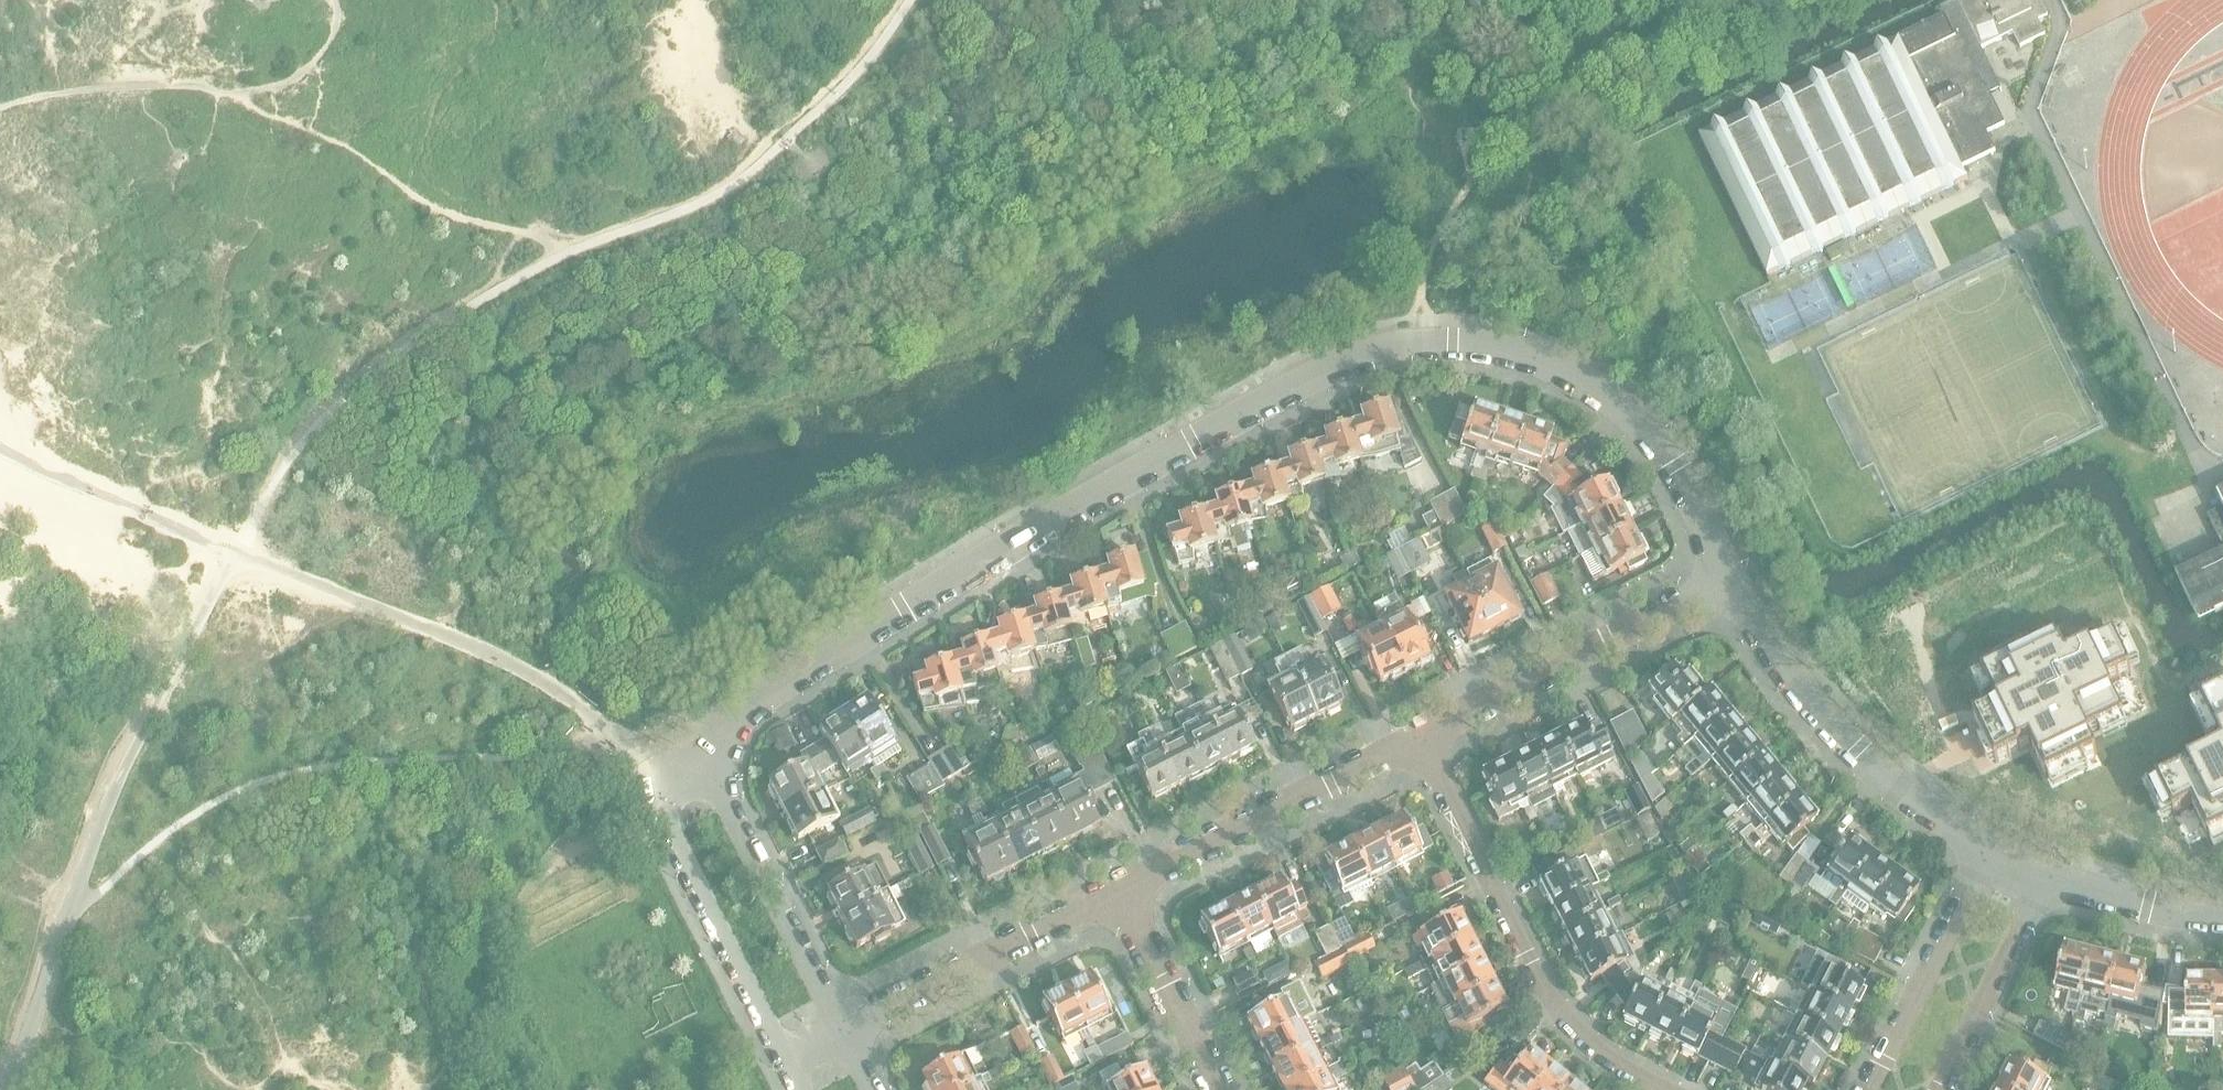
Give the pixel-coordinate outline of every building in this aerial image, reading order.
[(1987,133),(2005,124),(1988,88),(1998,83),(1981,48),(2013,33),(2020,47),(2045,35),(2039,21),(2048,16),(2040,0),(1957,0),(1956,0),(1957,1),(1940,9),(1945,16),(1698,135),(1767,276),(1968,179),(1962,167),(1996,151),(1987,133)] [(2080,9),(2094,2),(2094,0),(2075,0),(2080,9)] [(1847,240),(1826,250),(1831,261),(1852,251),(1847,240)] [(1476,479),(1498,414),(1491,411),(1492,407),(1476,401),(1475,406),(1473,405),(1472,411),(1459,406),(1448,437),(1476,447),(1469,467),(1473,468),(1470,477),(1476,479)] [(1421,459),(1397,413),(1390,416),(1386,404),(1361,412),(1363,421),(1362,421),(1363,422),(1350,426),(1348,426),(1358,459),(1360,459),(1376,457),(1400,450),(1405,468),(1421,459)] [(1512,464),(1526,423),(1525,423),(1527,418),(1511,413),(1509,418),(1498,414),(1476,479),(1485,482),(1488,471),(1492,472),(1497,459),(1509,463),(1512,464)] [(1564,445),(1549,441),(1552,432),(1551,432),(1553,427),(1537,422),(1535,426),(1526,423),(1512,464),(1522,467),(1523,463),(1537,468),(1535,472),(1539,473),(1550,485),(1569,465),(1560,456),(1564,445)] [(1358,459),(1348,426),(1324,433),(1327,442),(1326,442),(1326,443),(1314,447),(1314,446),(1310,448),(1320,481),(1325,480),(1339,477),(1337,466),(1358,459)] [(1320,481),(1310,448),(1288,454),(1291,463),(1290,463),(1290,464),(1278,468),(1275,469),(1284,502),(1287,501),(1302,499),(1301,487),(1320,481)] [(1619,495),(1611,480),(1607,482),(1606,480),(1601,482),(1600,481),(1583,489),(1583,488),(1577,491),(1571,485),(1580,476),(1569,465),(1550,485),(1566,501),(1570,499),(1577,511),(1572,513),(1574,517),(1565,522),(1566,524),(1554,531),(1556,535),(1617,502),(1615,497),(1619,495)] [(1284,502),(1275,469),(1252,475),(1255,484),(1254,485),(1242,489),(1238,490),(1248,524),(1253,523),(1266,521),(1265,508),(1284,502)] [(1248,524),(1238,490),(1217,496),(1219,505),(1218,506),(1218,507),(1207,510),(1206,510),(1203,511),(1213,545),(1215,544),(1230,541),(1235,540),(1238,549),(1249,545),(1243,525),(1248,524)] [(1465,515),(1453,491),(1439,499),(1451,523),(1465,515)] [(1439,529),(1451,523),(1439,499),(1428,504),(1432,512),(1422,517),(1430,533),(1439,529)] [(1630,527),(1627,522),(1631,519),(1622,500),(1617,502),(1556,535),(1557,537),(1568,531),(1579,553),(1630,527)] [(2208,516),(2222,547),(2222,509),(2208,516)] [(1213,545),(1203,511),(1181,518),(1183,526),(1182,527),(1183,528),(1170,531),(1170,530),(1168,531),(1178,566),(1193,563),(1192,551),(1213,545)] [(1506,546),(1496,526),(1494,522),(1480,529),(1493,553),(1506,546)] [(1648,552),(1640,537),(1636,539),(1630,527),(1579,553),(1594,582),(1644,556),(1644,554),(1648,552)] [(1432,563),(1419,539),(1399,549),(1411,573),(1432,563)] [(1517,555),(1529,548),(1527,544),(1514,551),(1517,555)] [(1533,556),(1529,548),(1517,555),(1521,562),(1533,556)] [(1411,573),(1399,549),(1385,556),(1397,580),(1411,573)] [(1360,561),(1354,550),(1340,558),(1345,569),(1360,561)] [(1158,586),(1148,554),(1135,557),(1133,552),(1108,560),(1111,569),(1110,569),(1110,570),(1097,574),(1097,573),(1096,574),(1106,607),(1121,605),(1145,598),(1155,599),(1158,586)] [(2198,620),(2222,609),(2222,555),(2180,576),(2177,570),(2175,571),(2198,620)] [(1519,616),(1490,559),(1464,572),(1493,630),(1519,616)] [(1493,630),(1464,572),(1453,578),(1458,589),(1444,596),(1468,642),(1493,630)] [(1305,574),(1283,582),(1287,594),(1309,586),(1311,585),(1307,573),(1305,574)] [(1106,607),(1096,574),(1071,581),(1074,590),(1073,590),(1073,591),(1061,595),(1069,628),(1070,628),(1084,626),(1083,614),(1106,607)] [(1559,597),(1547,574),(1530,582),(1542,606),(1559,597)] [(1340,609),(1329,586),(1308,597),(1321,619),(1340,609)] [(1283,603),(1276,591),(1269,595),(1276,607),(1283,603)] [(1069,628),(1061,595),(1060,595),(1035,603),(1037,611),(1036,612),(1037,613),(1025,616),(1035,649),(1048,647),(1074,641),(1070,628),(1069,628)] [(1276,607),(1269,595),(1262,598),(1269,611),(1276,607)] [(1321,619),(1308,597),(1297,603),(1315,638),(1327,631),(1321,619)] [(1426,647),(1415,626),(1412,627),(1410,623),(1418,619),(1411,605),(1403,610),(1399,602),(1375,614),(1381,626),(1405,675),(1419,668),(1417,664),(1428,659),(1422,649),(1426,647)] [(1035,649),(1025,616),(1024,617),(1024,616),(998,624),(1001,633),(1000,633),(1000,634),(987,638),(986,638),(996,671),(1012,669),(1010,657),(1034,649),(1035,649)] [(1358,628),(1352,616),(1344,620),(1350,632),(1358,628)] [(1198,648),(1185,624),(1173,631),(1186,655),(1198,648)] [(1405,675),(1381,626),(1368,633),(1366,629),(1355,634),(1364,652),(1360,654),(1371,675),(1374,673),(1380,683),(1390,678),(1392,681),(1405,675)] [(1211,642),(1204,629),(1197,634),(1203,646),(1211,642)] [(1186,655),(1173,631),(1161,637),(1169,652),(1164,655),(1168,664),(1186,655)] [(1253,670),(1235,635),(1223,642),(1241,676),(1253,670)] [(1973,718),(1995,764),(2031,747),(2047,779),(2048,779),(2062,807),(2085,796),(2094,815),(2158,784),(2173,817),(2192,808),(2208,840),(2222,833),(2222,670),(2124,717),(2107,684),(2131,672),(2114,637),(2067,660),(2056,639),(1982,674),(1997,706),(1973,718)] [(999,684),(995,671),(996,671),(986,638),(962,645),(964,654),(963,655),(964,655),(951,659),(949,659),(960,693),(961,692),(964,705),(979,703),(977,691),(999,684)] [(1241,676),(1223,642),(1210,649),(1227,683),(1241,676)] [(1342,704),(1317,657),(1308,662),(1301,648),(1285,656),(1316,718),(1327,712),(1328,714),(1339,708),(1338,706),(1342,704)] [(1316,718),(1285,656),(1273,662),(1280,676),(1266,683),(1290,730),(1294,729),(1295,730),(1306,725),(1305,723),(1316,718)] [(960,693),(949,659),(925,667),(928,676),(927,676),(927,677),(911,681),(913,681),(924,715),(938,712),(951,711),(964,710),(963,705),(964,705),(961,692),(960,693)] [(1679,715),(1708,691),(1701,683),(1705,680),(1695,668),(1691,671),(1683,661),(1650,689),(1666,708),(1662,712),(1670,722),(1679,715)] [(1187,679),(1179,665),(1179,664),(1167,670),(1174,685),(1187,679)] [(1101,698),(1094,686),(1088,689),(1095,701),(1101,698)] [(1697,737),(1727,712),(1720,703),(1724,700),(1714,688),(1710,691),(1709,690),(1708,690),(1708,691),(1679,715),(1670,722),(1682,736),(1677,740),(1684,748),(1693,740),(1697,737)] [(1095,701),(1088,689),(1081,693),(1088,705),(1095,701)] [(894,742),(866,699),(862,701),(861,699),(851,706),(852,708),(842,714),(869,758),(894,742)] [(1254,747),(1234,706),(1217,715),(1209,700),(1206,701),(1206,700),(1200,703),(1228,760),(1239,755),(1240,757),(1252,751),(1251,749),(1254,747)] [(1228,760),(1200,703),(1173,717),(1181,733),(1203,777),(1219,769),(1218,766),(1228,760)] [(1715,758),(1745,733),(1738,725),(1742,721),(1731,709),(1727,712),(1697,737),(1693,740),(1684,748),(1695,761),(1695,760),(1701,768),(1701,769),(1710,762),(1715,758)] [(1648,741),(1632,711),(1610,723),(1627,757),(1648,741)] [(869,758),(842,714),(832,720),(831,718),(820,725),(822,727),(819,729),(827,741),(814,748),(828,769),(839,762),(842,767),(855,760),(858,765),(869,758)] [(1596,726),(1586,731),(1582,723),(1556,736),(1575,772),(1576,776),(1578,778),(1613,760),(1596,726)] [(1027,736),(1021,724),(1014,728),(1021,740),(1027,736)] [(1203,777),(1181,733),(1167,740),(1159,724),(1148,729),(1152,737),(1177,786),(1188,781),(1189,784),(1203,777)] [(769,734),(773,742),(790,734),(786,725),(769,734)] [(1729,784),(1733,780),(1763,754),(1756,746),(1759,743),(1749,730),(1745,733),(1715,758),(1724,770),(1720,773),(1729,784)] [(1095,808),(1089,796),(1115,782),(1091,736),(1068,748),(1079,768),(1080,767),(1082,772),(1073,777),(1074,778),(1073,778),(1069,770),(1048,780),(1048,781),(1052,789),(1061,806),(1058,807),(1060,811),(1057,812),(1059,816),(1056,818),(1069,842),(1081,835),(1083,838),(1093,832),(1092,830),(1099,826),(1091,810),(1095,808)] [(1575,772),(1556,736),(1532,749),(1550,785),(1554,794),(1555,795),(1563,790),(1560,784),(1576,776),(1575,772)] [(1177,786),(1152,737),(1127,750),(1131,759),(1130,759),(1151,800),(1154,798),(1155,801),(1167,794),(1166,792),(1177,786)] [(817,776),(828,769),(814,748),(801,755),(796,757),(801,766),(769,783),(771,787),(768,788),(774,799),(776,797),(783,810),(823,790),(817,776)] [(963,770),(951,748),(939,753),(952,777),(963,770)] [(1550,785),(1532,749),(1507,762),(1525,797),(1530,806),(1531,809),(1556,796),(1554,794),(1550,785)] [(1746,805),(1751,801),(1780,776),(1773,767),(1777,764),(1766,751),(1763,754),(1733,780),(1742,791),(1737,794),(1746,805)] [(952,777),(939,753),(927,760),(929,764),(930,764),(941,782),(952,777)] [(1655,771),(1641,753),(1630,762),(1641,783),(1651,775),(1655,771)] [(1701,769),(1701,768),(1695,760),(1695,761),(1685,769),(1691,777),(1701,769)] [(1525,797),(1507,762),(1482,774),(1493,798),(1488,800),(1498,820),(1519,809),(1515,802),(1525,797)] [(888,774),(881,764),(875,767),(882,778),(888,774)] [(919,801),(944,788),(930,764),(929,764),(905,779),(919,801)] [(882,778),(875,767),(870,771),(877,781),(882,778)] [(1048,780),(1042,767),(1035,771),(1042,784),(1048,781),(1048,780)] [(1745,841),(1798,797),(1791,788),(1794,785),(1784,772),(1780,776),(1751,801),(1759,812),(1755,816),(1763,825),(1755,831),(1750,826),(1740,834),(1745,841)] [(1665,793),(1651,775),(1641,783),(1651,803),(1652,803),(1665,793)] [(1650,810),(1637,785),(1624,792),(1636,817),(1650,810)] [(1069,842),(1056,818),(1059,816),(1057,812),(1060,811),(1058,807),(1061,806),(1052,789),(1041,795),(1037,788),(1015,799),(1045,858),(1058,851),(1057,848),(1059,846),(1069,842)] [(838,819),(823,790),(783,810),(789,823),(787,824),(792,835),(794,834),(798,840),(838,819)] [(1786,842),(1815,818),(1814,817),(1818,814),(1808,801),(1804,804),(1798,797),(1745,841),(1751,849),(1761,841),(1763,843),(1776,831),(1786,842)] [(1045,858),(1015,799),(1001,807),(1004,813),(984,823),(993,840),(996,839),(997,843),(1001,841),(1003,845),(1006,844),(1018,867),(1028,862),(1030,865),(1045,858)] [(1667,812),(1673,808),(1665,799),(1654,808),(1662,820),(1669,815),(1667,812)] [(985,812),(979,800),(974,803),(980,814),(985,812)] [(900,810),(893,814),(899,827),(909,822),(912,821),(915,819),(924,814),(917,801),(905,808),(900,810)] [(980,814),(974,803),(968,806),(974,818),(980,814)] [(1728,820),(1738,812),(1733,805),(1722,814),(1728,820)] [(1531,809),(1530,806),(1524,809),(1530,822),(1536,819),(1531,809)] [(845,837),(875,821),(869,809),(839,824),(845,837)] [(924,814),(915,819),(918,825),(927,821),(924,814)] [(1430,848),(1421,830),(1411,835),(1402,817),(1390,823),(1389,821),(1378,826),(1379,828),(1376,830),(1395,867),(1430,848)] [(632,818),(621,823),(633,847),(644,841),(632,818)] [(927,821),(918,825),(922,833),(931,828),(927,821)] [(909,822),(899,827),(902,832),(911,828),(909,822)] [(1018,867),(1006,844),(1003,845),(1001,841),(997,843),(996,839),(993,840),(984,823),(961,835),(969,853),(966,855),(974,870),(977,868),(985,884),(993,880),(994,882),(1005,877),(1003,875),(1009,872),(1018,867)] [(922,833),(921,833),(939,867),(950,862),(933,827),(931,828),(922,833)] [(911,828),(902,832),(906,840),(915,836),(911,828)] [(1395,867),(1376,830),(1364,836),(1363,834),(1352,839),(1353,842),(1350,843),(1368,881),(1395,867)] [(906,840),(905,841),(922,876),(934,870),(916,835),(915,836),(906,840)] [(1849,888),(1873,856),(1849,839),(1819,881),(1835,892),(1827,903),(1834,908),(1841,899),(1849,888)] [(845,855),(838,841),(816,852),(817,853),(816,853),(817,853),(816,853),(822,865),(823,865),(823,866),(845,855)] [(1368,881),(1350,843),(1323,857),(1324,859),(1315,863),(1324,881),(1339,910),(1353,903),(1350,897),(1371,887),(1368,881)] [(1597,884),(1578,847),(1552,859),(1532,869),(1552,907),(1588,889),(1597,884)] [(1869,909),(1895,872),(1886,866),(1889,862),(1876,852),(1873,856),(1849,888),(1841,899),(1865,916),(1869,909)] [(1793,885),(1806,866),(1795,858),(1782,877),(1793,885)] [(1609,878),(1622,872),(1619,865),(1595,878),(1596,881),(1597,884),(1609,878)] [(1803,893),(1817,874),(1806,866),(1793,885),(1803,893)] [(875,896),(889,889),(885,882),(877,867),(860,875),(857,871),(841,879),(843,882),(827,890),(829,895),(827,896),(832,907),(834,905),(840,917),(877,899),(875,896)] [(1688,883),(1683,872),(1682,872),(1666,880),(1672,892),(1688,883)] [(1907,904),(1918,889),(1895,872),(1869,909),(1879,916),(1882,913),(1894,921),(1896,919),(1903,924),(1914,910),(1907,904)] [(1446,873),(1433,880),(1439,892),(1440,891),(1452,885),(1446,873)] [(905,923),(894,901),(903,897),(901,892),(913,886),(909,879),(897,885),(889,889),(875,896),(877,899),(840,917),(847,929),(844,930),(851,944),(854,943),(856,948),(872,940),(875,944),(890,937),(888,932),(905,923)] [(1304,926),(1280,879),(1267,886),(1266,883),(1255,889),(1256,891),(1253,892),(1271,926),(1277,939),(1304,926)] [(1600,913),(1588,889),(1552,907),(1553,910),(1551,911),(1557,922),(1559,921),(1564,931),(1600,913)] [(1271,926),(1253,892),(1241,899),(1240,897),(1229,902),(1230,904),(1227,906),(1244,940),(1271,926)] [(1610,909),(1622,903),(1619,896),(1607,903),(1610,908),(1610,909)] [(1401,903),(1387,909),(1393,922),(1407,915),(1401,903)] [(1244,940),(1227,906),(1199,920),(1201,922),(1199,923),(1204,934),(1206,933),(1217,954),(1244,940)] [(1623,933),(1610,909),(1610,908),(1600,913),(1564,931),(1566,935),(1563,936),(1569,946),(1571,945),(1577,956),(1612,938),(1623,933)] [(1781,923),(1767,916),(1757,911),(1751,923),(1775,935),(1781,923)] [(1471,939),(1459,914),(1412,938),(1417,948),(1426,944),(1432,958),(1471,939)] [(1355,943),(1342,917),(1329,923),(1343,949),(1355,943)] [(1849,946),(1858,929),(1862,923),(1854,919),(1841,942),(1849,946)] [(1343,949),(1329,923),(1314,931),(1327,957),(1343,949)] [(1816,933),(1803,926),(1800,933),(1812,939),(1816,933)] [(1873,964),(1884,942),(1858,929),(1849,946),(1847,951),(1873,964)] [(1601,976),(1635,957),(1623,933),(1612,938),(1577,956),(1583,968),(1581,969),(1586,979),(1588,978),(1590,981),(1601,976)] [(1280,944),(1275,934),(1269,937),(1274,947),(1280,944)] [(1349,961),(1373,948),(1367,936),(1355,943),(1343,949),(1349,961)] [(1483,962),(1471,939),(1432,958),(1420,964),(1404,972),(1408,979),(1425,971),(1433,987),(1443,982),(1483,962)] [(2079,1014),(2094,954),(2065,946),(2055,990),(2070,994),(2066,1011),(2077,1014),(2079,1014)] [(1253,958),(1248,948),(1243,950),(1248,960),(1253,958)] [(1320,977),(1349,963),(1349,961),(1343,949),(1327,957),(1313,964),(1320,977)] [(1858,1005),(1866,990),(1861,988),(1862,986),(1842,976),(1847,966),(1817,951),(1799,986),(1810,991),(1810,992),(1814,994),(1849,1012),(1854,1002),(1858,1005)] [(2113,999),(2121,961),(2119,960),(2121,956),(2105,952),(2103,956),(2094,954),(2079,1014),(2077,1014),(2076,1021),(2084,1023),(2086,1014),(2099,1017),(2100,1014),(2107,1015),(2107,1014),(2111,998),(2113,999)] [(1670,984),(1676,972),(1670,969),(1664,981),(1642,970),(1635,957),(1601,976),(1626,1008),(1622,1018),(1625,1019),(1624,1022),(1634,1027),(1635,1024),(1646,1030),(1670,984)] [(2142,988),(2147,967),(2121,961),(2113,999),(2111,998),(2107,1014),(2107,1015),(2104,1028),(2111,1030),(2114,1017),(2118,1018),(2123,1001),(2134,1004),(2133,1009),(2148,1012),(2151,990),(2142,988)] [(1495,986),(1483,962),(1443,982),(1433,987),(1431,988),(1440,1005),(1429,1010),(1432,1016),(1453,1005),(1455,1005),(1495,986)] [(2215,1046),(2216,977),(2205,977),(2205,972),(2189,971),(2189,978),(2187,978),(2187,992),(2181,992),(2176,1021),(2176,1033),(2211,1034),(2211,1046),(2215,1046)] [(1111,1017),(1090,975),(1079,981),(1078,979),(1068,984),(1069,986),(1064,988),(1085,1030),(1111,1017)] [(1259,984),(1255,975),(1244,981),(1248,990),(1259,984)] [(1671,1043),(1702,980),(1697,978),(1689,994),(1670,984),(1646,1030),(1650,1032),(1649,1035),(1659,1040),(1660,1037),(1671,1043)] [(1701,1000),(1707,988),(1701,985),(1703,981),(1702,980),(1671,1043),(1682,1049),(1681,1051),(1692,1056),(1693,1054),(1695,1055),(1708,1031),(1719,1010),(1701,1000)] [(1481,1020),(1506,1008),(1495,986),(1455,1005),(1440,1012),(1455,1041),(1485,1027),(1481,1020)] [(1085,1030),(1064,988),(1042,1000),(1043,1003),(1040,1004),(1044,1014),(1048,1012),(1062,1042),(1085,1030)] [(1307,996),(1304,990),(1294,995),(1297,1001),(1307,996)] [(1846,1029),(1853,1014),(1849,1012),(1814,994),(1807,1008),(1802,1006),(1797,1016),(1836,1037),(1841,1027),(1846,1029)] [(1307,1020),(1297,1001),(1294,995),(1247,1019),(1252,1030),(1251,1031),(1256,1042),(1258,1041),(1260,1044),(1298,1025),(1307,1020)] [(1787,1011),(1790,1005),(1779,999),(1776,1005),(1787,1011)] [(1320,1020),(1317,1015),(1307,1019),(1310,1025),(1320,1020)] [(1841,1039),(1836,1037),(1797,1016),(1789,1031),(1778,1025),(1777,1027),(1767,1022),(1763,1028),(1784,1039),(1784,1041),(1788,1043),(1824,1061),(1829,1052),(1833,1054),(1841,1039)] [(1310,1025),(1307,1019),(1307,1020),(1298,1025),(1260,1044),(1265,1054),(1262,1055),(1267,1066),(1270,1065),(1271,1067),(1309,1048),(1319,1043),(1310,1025)] [(2074,1039),(2041,1023),(2035,1036),(2070,1054),(2074,1039)] [(1033,1049),(1022,1027),(1009,1034),(1020,1055),(1033,1049)] [(1721,1038),(1708,1031),(1695,1055),(1733,1074),(1744,1050),(1721,1038)] [(1102,1061),(1133,1046),(1127,1034),(1096,1050),(1102,1061)] [(1102,1061),(1096,1050),(1090,1038),(1085,1040),(1097,1064),(1102,1061)] [(1332,1044),(1329,1038),(1319,1043),(1322,1048),(1332,1044)] [(971,1067),(982,1061),(978,1054),(988,1049),(985,1043),(952,1060),(950,1055),(938,1062),(940,1066),(922,1075),(928,1086),(926,1087),(927,1089),(951,1089),(976,1077),(971,1067)] [(1828,1064),(1824,1061),(1788,1043),(1781,1057),(1766,1049),(1765,1052),(1754,1046),(1751,1052),(1766,1061),(1806,1081),(1805,1083),(1811,1086),(1816,1076),(1821,1078),(1828,1064)] [(1309,1048),(1271,1067),(1277,1078),(1274,1079),(1280,1089),(1282,1089),(1283,1089),(1285,1089),(1322,1072),(1309,1048)] [(1466,1066),(1482,1054),(1480,1050),(1463,1062),(1466,1066)] [(1550,1067),(1530,1050),(1512,1073),(1500,1064),(1485,1081),(1495,1089),(1531,1089),(1550,1067)] [(1468,1070),(1485,1059),(1482,1054),(1466,1066),(1468,1070)] [(1064,1080),(1053,1056),(1039,1062),(1051,1086),(1064,1080)] [(1805,1083),(1806,1081),(1766,1061),(1762,1070),(1766,1072),(1758,1089),(1760,1089),(1802,1089),(1805,1083)] [(1344,1068),(1341,1062),(1332,1066),(1332,1067),(1335,1073),(1344,1068)] [(1434,1062),(1420,1071),(1415,1064),(1406,1070),(1412,1081),(1416,1089),(1424,1089),(1443,1076),(1434,1062)] [(2052,1070),(2036,1062),(2031,1072),(2012,1063),(2012,1064),(2007,1062),(2000,1076),(2004,1079),(2000,1087),(2005,1089),(2042,1089),(2052,1070)] [(1155,1089),(1157,1089),(1152,1079),(1150,1080),(1146,1071),(1126,1081),(1117,1065),(1099,1075),(1107,1089),(1155,1089)] [(1570,1083),(1550,1067),(1531,1089),(1565,1089),(1570,1083)] [(1000,1073),(998,1068),(988,1073),(990,1078),(1000,1073)] [(1405,1069),(1384,1080),(1389,1089),(1394,1089),(1412,1081),(1406,1070),(1405,1069)] [(2116,1082),(2091,1069),(2084,1082),(2100,1089),(2111,1089),(2116,1082)] [(1322,1072),(1285,1089),(1331,1089),(1322,1072)] [(1453,1089),(1444,1076),(1443,1076),(1424,1089),(1452,1089),(1453,1089)] [(979,1077),(976,1078),(976,1077),(951,1089),(985,1089),(979,1077)] [(1412,1081),(1394,1089),(1416,1089),(1412,1081)]
